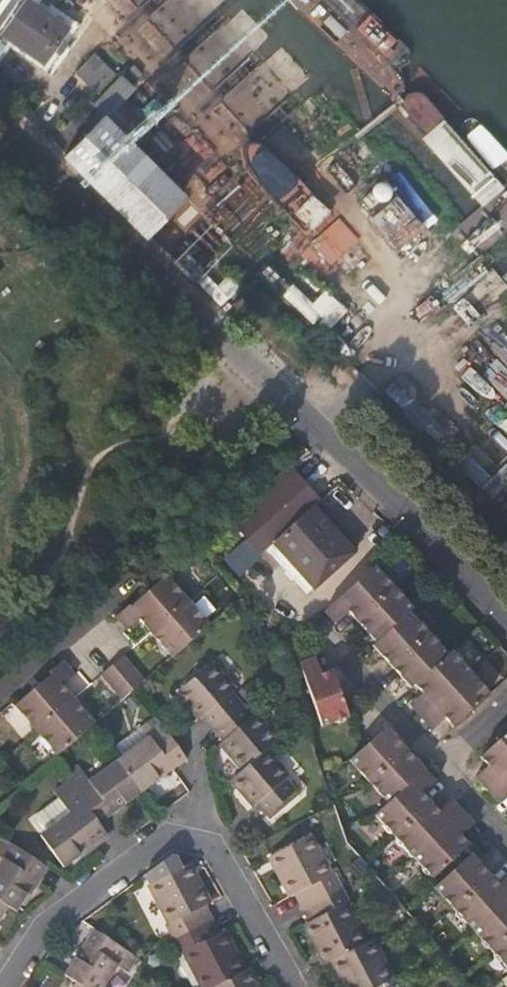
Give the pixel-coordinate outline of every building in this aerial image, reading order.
[(31,64),(66,16),(46,0),(0,0),(0,40),(31,64)] [(97,62),(30,137),(43,148),(80,106),(108,73),(97,62)] [(113,77),(108,73),(80,106),(85,110),(113,77)] [(43,148),(124,223),(160,182),(85,110),(80,106),(43,148)] [(382,266),(286,158),(267,175),(362,283),(382,266)] [(420,223),(397,195),(368,219),(391,247),(420,223)] [(285,291),(327,331),(348,308),(326,287),(313,301),(294,282),(285,291)] [(216,306),(259,342),(274,324),(232,288),(216,306)] [(405,378),(389,393),(406,411),(422,397),(405,378)] [(325,506),(294,469),(238,516),(269,552),(275,547),(320,511),(325,506)] [(357,556),(320,511),(275,547),(286,561),(292,568),(290,570),(289,575),(292,580),(298,580),(300,578),(313,594),(321,587),(324,590),(341,575),(339,571),(357,556)] [(275,547),(269,552),(280,566),(306,599),(313,594),(300,578),(298,580),(292,580),(289,575),(290,570),(292,568),(286,561),(275,547)] [(414,609),(374,566),(337,599),(350,613),(377,642),(374,646),(412,686),(415,683),(423,692),(422,693),(434,705),(446,716),(454,725),(491,691),(453,650),(448,655),(409,613),(414,609)] [(159,578),(150,587),(114,616),(125,631),(139,621),(151,635),(191,602),(168,576),(159,578)] [(350,613),(337,599),(324,610),(337,624),(350,613)] [(151,635),(171,656),(210,623),(191,602),(151,635)] [(125,654),(115,663),(136,689),(147,680),(125,654)] [(66,659),(52,672),(54,674),(16,705),(38,731),(78,697),(67,685),(78,674),(66,659)] [(212,731),(245,705),(234,691),(237,688),(214,660),(174,694),(184,707),(189,703),(202,719),(212,731)] [(298,665),(303,682),(321,677),(315,660),(298,665)] [(101,675),(124,701),(136,689),(115,663),(101,675)] [(321,677),(303,682),(318,728),(346,719),(331,673),(321,677)] [(412,703),(424,715),(434,705),(422,693),(412,703)] [(60,755),(99,722),(78,697),(38,731),(60,755)] [(184,707),(196,723),(202,719),(189,703),(184,707)] [(253,716),(245,705),(212,731),(222,743),(216,748),(238,776),(272,748),(281,741),(258,713),(253,716)] [(434,727),(446,716),(434,705),(424,715),(434,727)] [(148,736),(119,757),(144,792),(175,768),(187,759),(156,715),(141,727),(148,736)] [(468,848),(461,840),(451,829),(438,816),(422,798),(410,786),(424,773),(384,730),(346,766),(442,871),(468,848)] [(506,786),(506,737),(483,760),(492,770),(504,783),(506,786)] [(292,774),(272,748),(238,776),(230,783),(240,796),(246,791),(256,804),(265,816),(298,789),(289,777),(292,774)] [(82,770),(68,779),(73,786),(100,824),(144,792),(119,757),(90,780),(82,770)] [(481,780),(494,793),(504,783),(492,770),(481,780)] [(435,786),(424,773),(410,786),(422,798),(435,786)] [(73,786),(68,779),(52,790),(57,797),(73,786)] [(506,802),(506,786),(504,783),(494,793),(504,804),(506,802)] [(73,786),(57,797),(58,798),(35,814),(34,821),(42,832),(38,835),(63,869),(109,837),(100,824),(73,786)] [(250,808),(256,804),(246,791),(240,796),(250,808)] [(451,829),(463,817),(451,803),(438,816),(451,829)] [(451,829),(461,840),(473,828),(463,817),(451,829)] [(300,908),(345,884),(336,868),(330,871),(310,835),(269,857),(286,893),(292,891),(300,908)] [(0,864),(0,902),(8,907),(15,912),(44,866),(0,839),(0,859),(2,860),(0,864)] [(496,887),(468,857),(432,891),(506,972),(506,898),(496,887)] [(174,941),(214,919),(206,902),(212,899),(193,864),(149,887),(169,924),(165,926),(174,941)] [(496,887),(506,898),(506,877),(496,887)] [(353,899),(345,884),(300,908),(307,923),(304,925),(324,964),(330,961),(366,942),(346,903),(353,899)] [(214,919),(174,941),(182,956),(185,954),(202,986),(215,986),(248,970),(228,931),(222,934),(214,919)] [(64,977),(73,983),(80,986),(107,986),(120,968),(129,973),(139,959),(93,930),(64,977)] [(399,974),(393,976),(374,938),(366,942),(330,961),(344,986),(406,986),(399,974)] [(248,970),(215,986),(262,986),(251,968),(248,970)]
